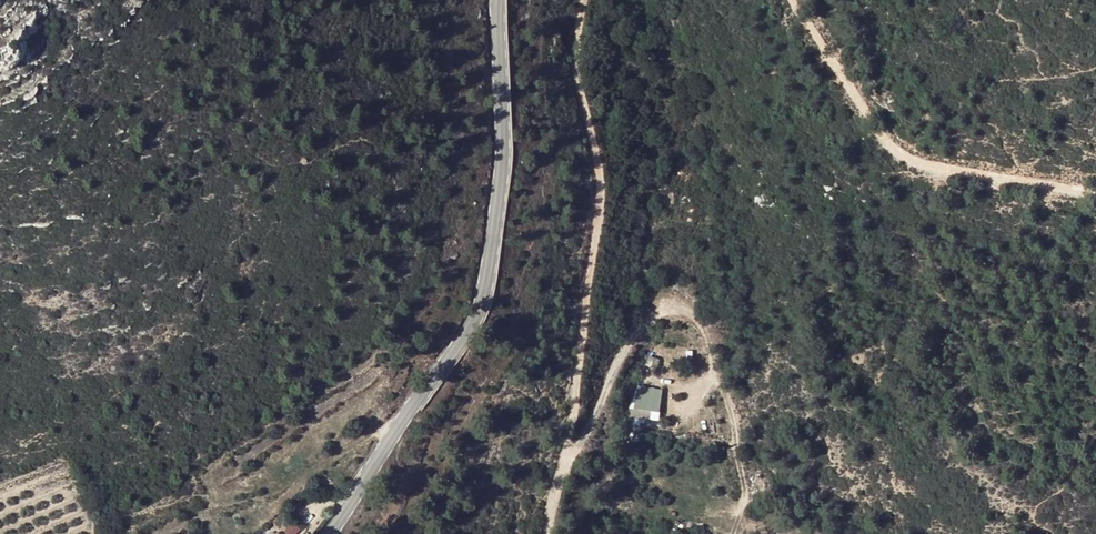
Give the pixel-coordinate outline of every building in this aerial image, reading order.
[(662,389),(634,386),(629,422),(658,425),(662,389)] [(285,530),(288,533),(298,533),(302,530),(295,521),(285,530)]
